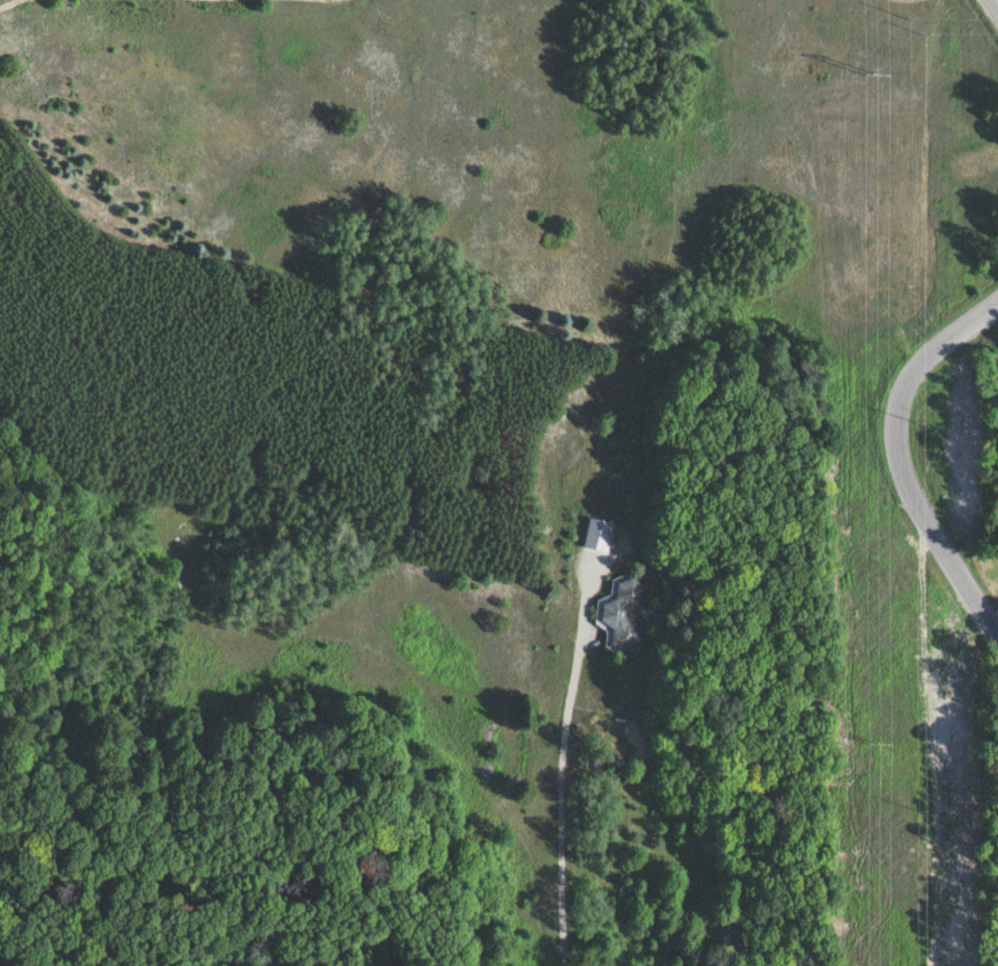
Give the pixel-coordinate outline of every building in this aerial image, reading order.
[(597,600),(593,624),(607,627),(604,647),(633,652),(637,627),(624,624),(628,603),(638,605),(642,583),(613,578),(609,602),(597,600)]
